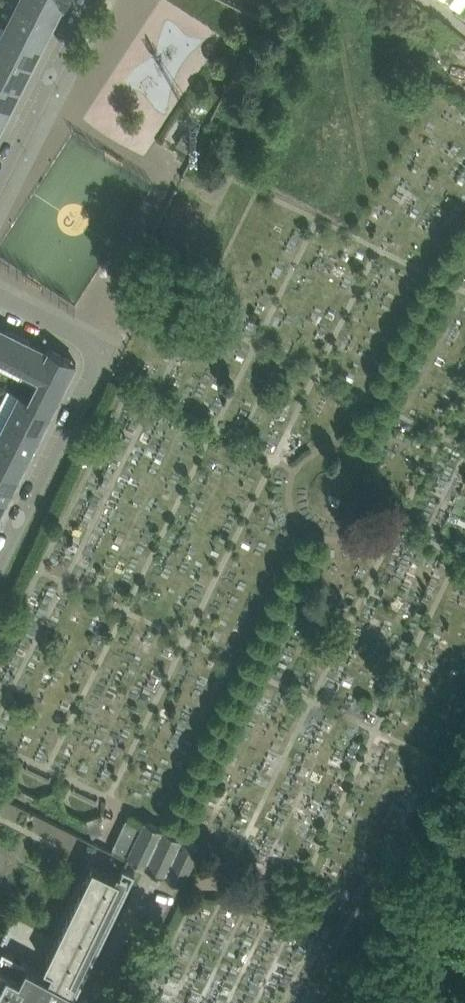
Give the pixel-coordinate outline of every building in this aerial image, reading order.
[(62,1),(64,2),(64,1),(62,0),(21,0),(19,5),(51,22),(62,1)] [(41,43),(51,22),(19,5),(8,27),(41,43)] [(41,43),(8,27),(0,43),(0,50),(30,65),(41,43)] [(30,65),(0,50),(0,76),(19,86),(30,65)] [(19,86),(0,76),(0,103),(8,108),(19,86)] [(8,108),(0,103),(0,124),(8,108)] [(177,143),(187,150),(196,136),(186,129),(177,143)] [(27,367),(39,342),(38,342),(38,343),(0,325),(0,354),(27,367)] [(52,410),(73,368),(77,361),(49,347),(48,349),(39,344),(39,342),(27,367),(41,374),(29,397),(20,392),(19,393),(52,410)] [(41,431),(52,410),(19,393),(9,415),(41,431)] [(41,431),(9,415),(0,432),(0,438),(30,453),(41,431)] [(30,454),(30,453),(0,438),(0,465),(19,475),(30,454)] [(0,465),(0,493),(8,497),(19,475),(0,465)] [(8,497),(0,493),(0,514),(8,497)] [(165,829),(166,827),(164,826),(146,818),(142,826),(128,819),(113,847),(146,863),(146,864),(148,865),(149,863),(147,862),(163,828),(165,829)] [(183,835),(181,834),(180,836),(182,837),(165,871),(164,870),(163,872),(165,873),(165,872),(183,881),(201,844),(183,836),(183,835)] [(54,966),(50,974),(78,989),(139,872),(127,866),(122,876),(98,863),(46,962),(54,966)] [(143,906),(165,916),(182,882),(160,871),(143,906)] [(73,997),(78,989),(50,974),(4,950),(0,958),(0,1002),(70,1002),(73,997)]
